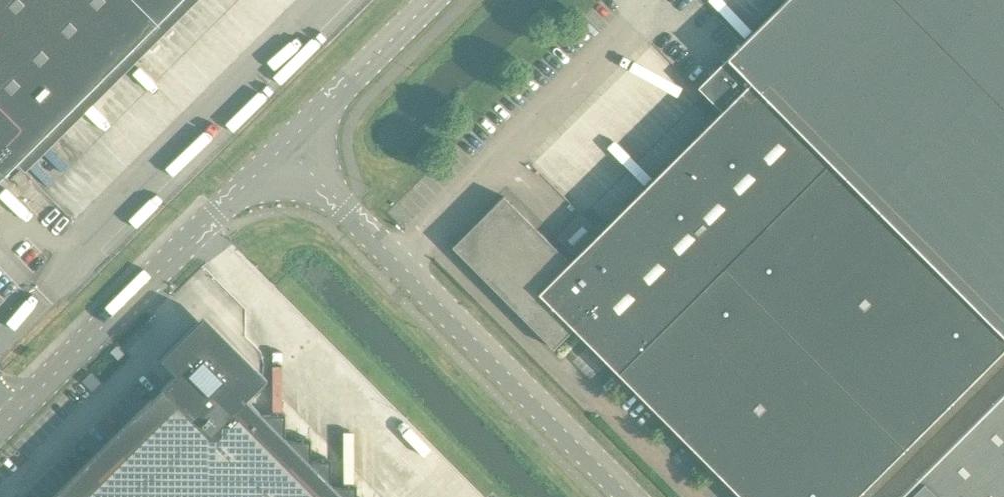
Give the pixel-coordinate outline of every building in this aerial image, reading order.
[(110,72),(182,0),(0,0),(0,181),(110,72)] [(480,272),(488,280),(487,281),(555,349),(575,328),(743,496),(856,496),(1003,350),(1003,0),(786,0),(728,58),(699,87),(722,111),(599,233),(576,257),(570,262),(538,230),(537,231),(528,222),(515,236),(517,237),(510,243),(504,237),(497,245),(503,251),(501,253),(500,251),(480,272)] [(357,487),(334,487),(332,484),(332,461),(312,461),(312,441),(288,441),(286,438),(286,415),(263,415),(247,400),(269,379),(205,315),(160,359),(176,375),(53,496),(357,496),(357,487)] [(901,496),(1003,496),(1003,394),(901,496)]
